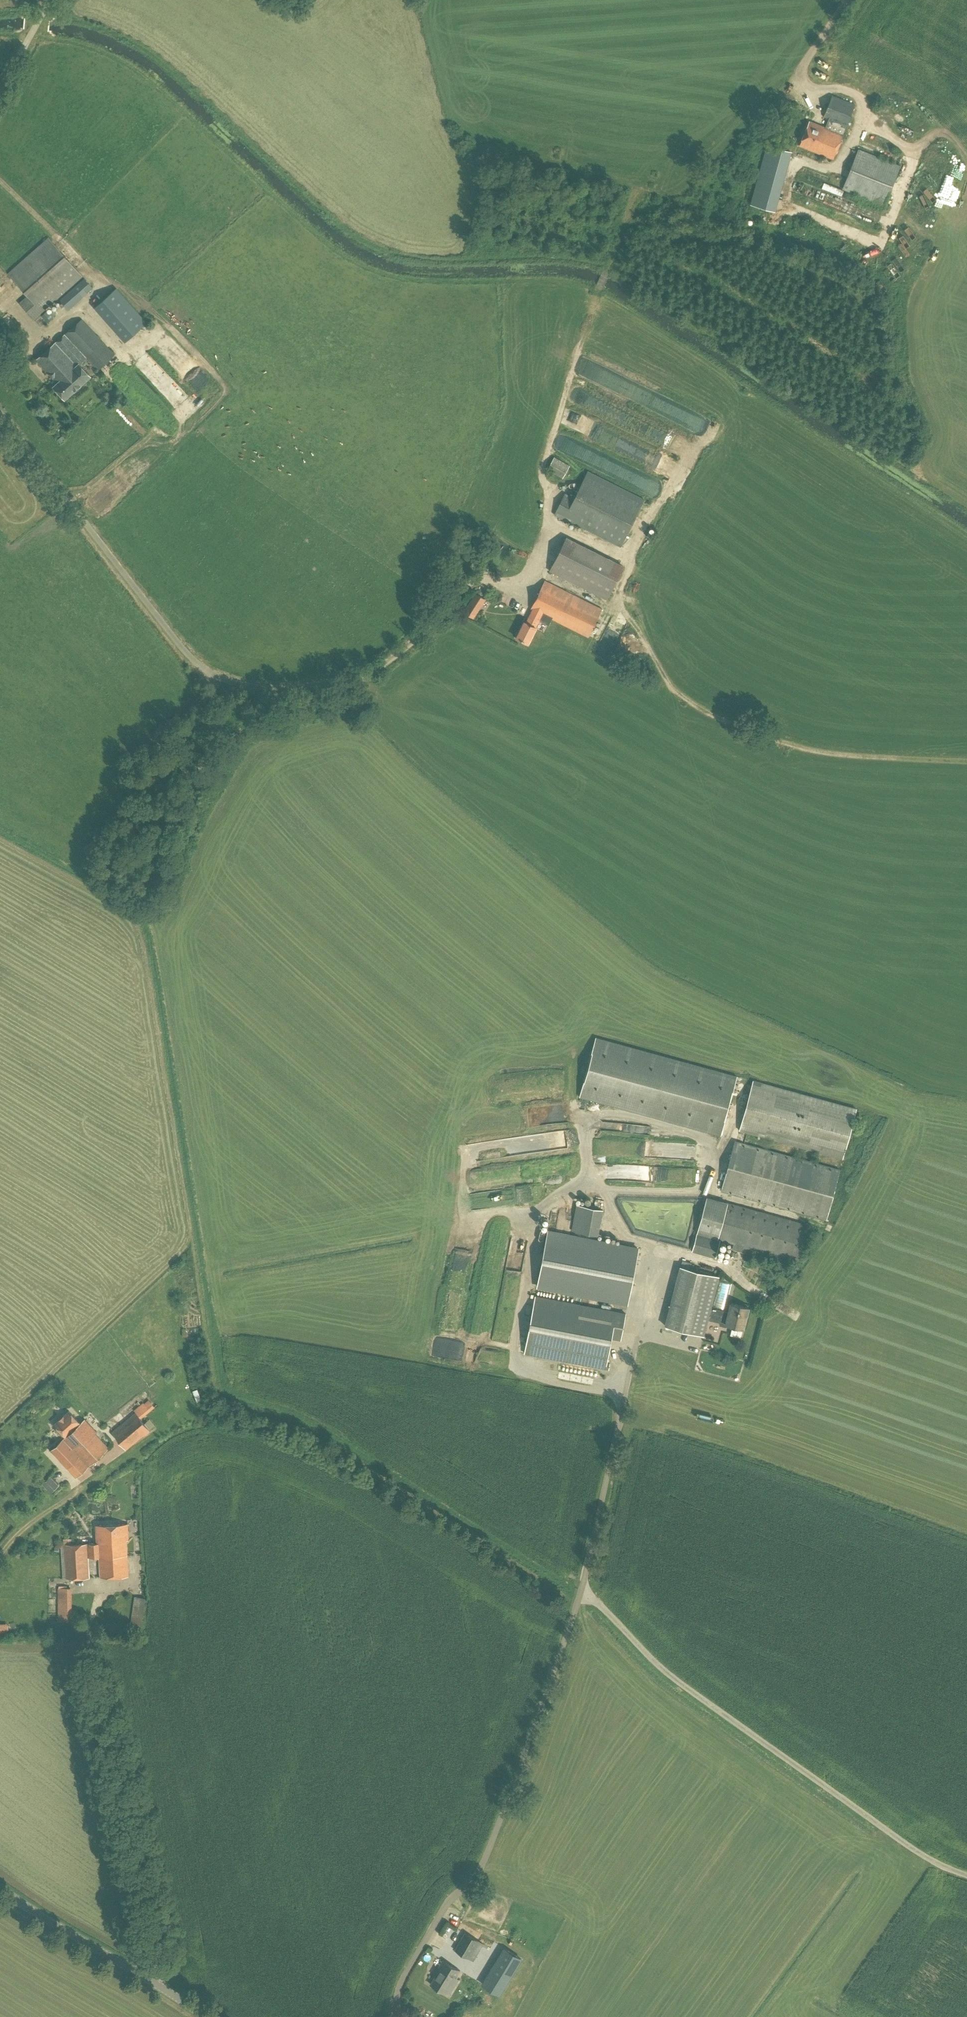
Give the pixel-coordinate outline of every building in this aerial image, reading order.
[(833,72),(835,79),(843,76),(841,69),(833,72)] [(833,159),(854,105),(832,96),(824,117),(829,119),(825,128),(809,122),(799,145),(833,159)] [(774,211),(790,151),(767,145),(750,204),(774,211)] [(884,205),(900,166),(858,149),(842,189),(884,205)] [(938,150),(936,155),(948,158),(949,154),(938,150)] [(964,164),(961,174),(953,171),(944,196),(942,195),(939,203),(936,205),(939,209),(937,213),(946,217),(951,213),(955,203),(965,207),(966,206),(966,168),(964,164)] [(928,178),(932,172),(924,168),(922,173),(928,176),(925,183),(941,192),(944,187),(928,178)] [(923,198),(921,204),(933,208),(935,203),(923,198)] [(867,217),(870,206),(853,202),(851,213),(867,217)] [(966,224),(966,213),(957,209),(953,217),(966,224)] [(876,211),(875,218),(884,220),(885,213),(876,211)] [(34,319),(82,276),(49,238),(8,274),(28,296),(20,303),(34,319)] [(947,241),(946,244),(955,247),(953,252),(963,256),(966,249),(947,241)] [(69,310),(94,288),(84,278),(60,300),(69,310)] [(125,342),(146,323),(116,289),(95,308),(125,342)] [(98,336),(81,319),(57,340),(36,360),(57,383),(54,387),(65,399),(90,377),(78,363),(85,357),(98,370),(115,355),(100,339),(100,338),(98,336)] [(160,389),(175,380),(162,358),(147,367),(160,389)] [(563,478),(569,467),(554,458),(548,469),(563,478)] [(588,471),(574,498),(565,494),(555,514),(621,546),(644,499),(588,471)] [(607,599),(623,567),(566,538),(549,571),(607,599)] [(588,637),(602,609),(545,580),(531,608),(532,609),(526,622),(524,622),(516,638),(528,644),(536,628),(535,627),(539,621),(549,626),(552,619),(588,637)] [(476,593),(464,613),(473,618),(485,599),(476,593)] [(721,1135),(737,1075),(596,1037),(579,1097),(721,1135)] [(843,1158),(856,1109),(753,1081),(739,1130),(843,1158)] [(825,1219),(838,1170),(736,1142),(723,1191),(825,1219)] [(694,1169),(680,1169),(680,1180),(694,1180),(694,1169)] [(798,1261),(808,1225),(727,1203),(707,1197),(697,1233),(692,1252),(722,1260),(727,1242),(798,1261)] [(575,1225),(574,1230),(602,1235),(607,1208),(578,1203),(577,1209),(572,1208),(569,1224),(575,1225)] [(569,1217),(564,1217),(564,1212),(555,1212),(555,1223),(569,1222),(569,1217)] [(598,1242),(548,1232),(539,1278),(537,1287),(628,1305),(638,1249),(629,1247),(598,1241),(598,1242)] [(712,1308),(714,1298),(720,1277),(690,1269),(692,1263),(677,1259),(667,1301),(666,1301),(661,1323),(684,1330),(683,1332),(704,1337),(709,1319),(726,1324),(743,1329),(748,1308),(731,1303),(729,1313),(712,1308)] [(719,1306),(729,1308),(734,1284),(724,1282),(719,1306)] [(620,1340),(626,1314),(535,1296),(525,1353),(605,1369),(611,1338),(620,1340)] [(148,1415),(154,1411),(148,1402),(142,1407),(148,1415)] [(80,1423),(69,1411),(54,1424),(66,1436),(51,1451),(76,1478),(108,1449),(95,1434),(96,1432),(85,1419),(80,1423)] [(126,1449),(149,1430),(136,1412),(112,1432),(126,1449)] [(50,1493),(58,1485),(49,1476),(41,1484),(50,1493)] [(128,1576),(126,1540),(128,1540),(127,1524),(96,1525),(97,1543),(64,1544),(66,1578),(90,1578),(88,1557),(99,1556),(100,1577),(128,1576)] [(58,1622),(72,1622),(71,1588),(58,1588),(58,1622)] [(474,1961),(483,1944),(465,1933),(455,1950),(469,1958),(474,1961)] [(450,1995),(459,1979),(456,1977),(460,1970),(443,1960),(439,1967),(440,1968),(430,1984),(444,1993),(445,1992),(450,1995)] [(490,1972),(484,1983),(499,1992),(506,1981),(490,1972)]
